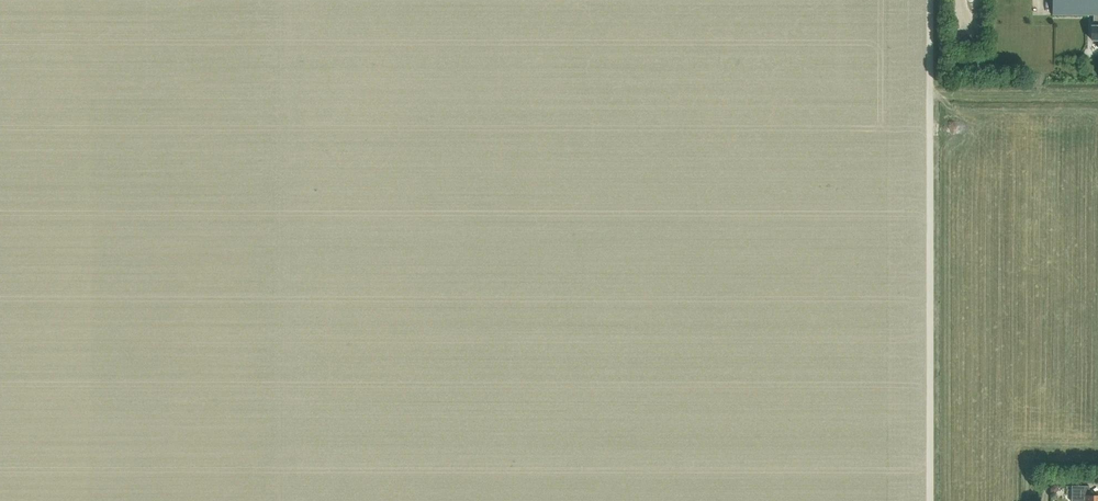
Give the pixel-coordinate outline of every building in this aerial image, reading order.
[(1053,15),(1094,15),(1094,26),(1092,26),(1092,40),(1094,40),(1094,38),(1097,38),(1097,0),(1053,0),(1053,15)] [(1089,496),(1089,486),(1072,486),(1071,500),(1097,500),(1097,496),(1089,496)]
